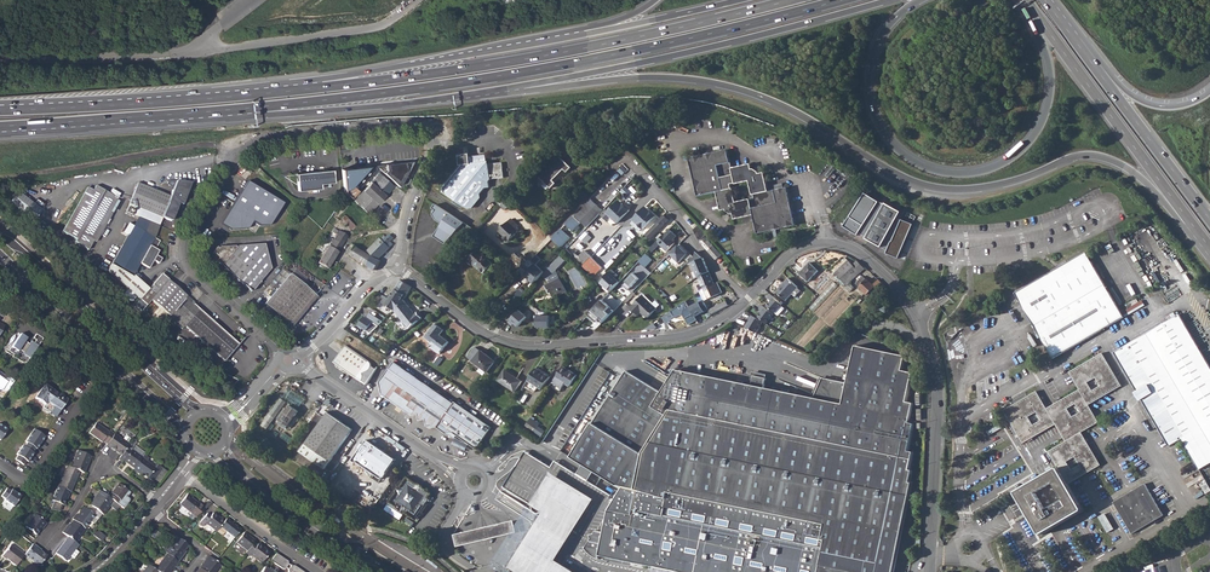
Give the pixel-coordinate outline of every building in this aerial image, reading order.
[(544,9),(548,1),(546,0),(522,0),(536,7),(543,8),(544,9)] [(564,144),(568,148),(584,132),(579,128),(564,144)] [(564,144),(558,138),(546,151),(556,161),(560,156),(562,159),(570,151),(568,148),(564,144)] [(735,219),(753,215),(758,234),(772,230),(776,229),(796,224),(786,187),(768,191),(763,173),(761,173),(759,174),(758,173),(758,172),(756,171),(754,169),(751,169),(751,167),(750,164),(748,164),(732,168),(727,149),(705,154),(689,158),(690,163),(699,197),(717,193),(719,201),(722,211),(727,210),(727,212),(732,215),(734,214),(735,219)] [(444,193),(468,209),(480,194),(485,188),(489,188),(488,182),(490,180),(504,177),(503,162),(488,165),(486,164),(486,156),(471,158),(471,164),(469,167),(461,167),(444,189),(444,193)] [(540,178),(551,189),(556,184),(554,181),(564,170),(567,173),(571,167),(562,159),(560,156),(556,161),(555,161),(554,160),(544,171),(545,172),(540,178)] [(404,163),(378,166),(378,168),(398,186),(406,173),(404,163)] [(378,166),(341,169),(343,190),(346,197),(350,198),(378,168),(378,166)] [(296,171),(297,188),(320,188),(320,184),(335,183),(334,169),(296,171)] [(369,214),(394,187),(379,173),(353,200),(369,214)] [(230,225),(230,227),(251,226),(254,220),(263,225),(270,225),(283,202),(248,179),(227,215),(228,216),(224,223),(226,225),(230,225)] [(171,197),(138,183),(132,198),(130,203),(139,207),(135,216),(137,217),(160,226),(164,218),(172,221),(179,202),(182,201),(184,202),(191,184),(177,182),(171,197)] [(87,251),(92,241),(89,239),(105,211),(109,213),(117,199),(95,186),(93,191),(88,188),(61,232),(75,240),(73,243),(87,251)] [(37,223),(46,211),(17,189),(8,202),(37,223)] [(885,205),(866,193),(844,227),(858,236),(860,233),(867,237),(866,239),(888,251),(887,254),(898,259),(913,224),(902,220),(898,218),(902,212),(886,203),(885,205)] [(481,198),(480,194),(468,209),(473,208),(481,198)] [(511,204),(506,199),(502,203),(508,208),(511,204)] [(587,227),(600,213),(603,209),(598,204),(597,205),(591,199),(575,215),(587,227)] [(629,209),(623,204),(622,205),(617,201),(607,212),(617,222),(629,209)] [(454,234),(465,223),(436,204),(433,209),(436,210),(436,211),(435,211),(434,211),(433,213),(434,214),(436,219),(442,223),(436,234),(448,242),(454,234)] [(635,218),(644,228),(655,217),(650,212),(648,213),(644,209),(635,218)] [(92,241),(109,213),(105,211),(89,239),(92,241)] [(587,227),(575,215),(564,226),(566,228),(567,226),(570,229),(573,226),(581,234),(587,227)] [(351,229),(355,225),(347,218),(347,219),(344,216),(342,218),(344,220),(343,222),(351,229)] [(645,235),(650,240),(669,220),(664,216),(645,235)] [(149,287),(140,282),(130,276),(138,264),(146,268),(151,261),(156,264),(159,259),(154,256),(157,251),(149,246),(149,245),(154,248),(159,241),(154,238),(160,226),(137,217),(133,225),(105,270),(128,289),(139,298),(149,287)] [(502,236),(507,240),(513,234),(513,235),(518,230),(515,227),(518,224),(511,218),(501,227),(500,226),(499,227),(500,229),(499,230),(504,235),(502,236)] [(463,241),(474,229),(465,223),(454,234),(463,241)] [(325,244),(329,246),(339,230),(335,228),(325,244)] [(665,233),(657,242),(650,250),(653,253),(660,245),(667,252),(675,243),(673,240),(677,236),(669,229),(665,233)] [(347,236),(339,230),(329,246),(318,263),(327,269),(331,263),(347,236)] [(569,239),(560,230),(551,240),(560,249),(569,239)] [(434,237),(446,244),(448,242),(436,234),(434,237)] [(390,241),(388,239),(386,237),(383,235),(366,252),(352,243),(347,251),(347,252),(349,255),(367,266),(375,270),(380,261),(378,259),(393,244),(391,243),(390,241)] [(700,243),(708,252),(714,247),(705,237),(705,238),(701,241),(700,243)] [(221,265),(252,290),(271,266),(264,243),(239,245),(237,247),(234,245),(220,246),(218,248),(216,247),(212,252),(219,257),(216,260),(222,265),(221,265)] [(671,253),(680,262),(690,252),(681,243),(671,253)] [(708,252),(716,260),(721,254),(714,247),(708,252)] [(475,264),(484,274),(493,264),(479,250),(468,261),(473,266),(475,264)] [(584,250),(578,257),(575,253),(572,256),(583,266),(591,257),(584,250)] [(1015,293),(1053,358),(1124,318),(1123,316),(1144,304),(1142,300),(1139,302),(1128,309),(1121,312),(1085,252),(1015,293)] [(508,260),(521,271),(529,262),(522,256),(520,257),(515,253),(508,260)] [(646,267),(653,260),(647,253),(639,261),(646,267)] [(545,273),(549,277),(555,270),(556,271),(565,261),(560,256),(551,266),(545,273)] [(583,266),(594,276),(602,267),(591,257),(583,266)] [(844,257),(831,270),(834,273),(847,259),(844,257)] [(692,263),(699,277),(710,272),(703,258),(692,263)] [(849,283),(866,269),(866,268),(859,263),(856,261),(853,264),(847,259),(834,273),(837,275),(835,278),(844,286),(846,284),(847,285),(847,286),(845,288),(850,292),(854,287),(849,283)] [(521,271),(534,283),(544,272),(532,260),(529,262),(521,271)] [(800,274),(809,282),(819,271),(810,263),(800,274)] [(265,303),(292,325),(320,291),(293,270),(265,303)] [(600,282),(610,292),(620,282),(609,272),(600,282)] [(696,285),(698,291),(700,291),(715,284),(710,272),(699,277),(701,283),(696,285)] [(150,301),(168,316),(170,314),(184,298),(186,296),(167,280),(160,274),(149,287),(139,298),(147,304),(150,301)] [(860,287),(872,298),(878,290),(881,292),(882,289),(885,286),(878,280),(878,279),(874,285),(867,279),(866,279),(862,276),(855,284),(860,288),(860,287)] [(563,277),(545,286),(550,294),(552,293),(555,299),(567,293),(562,284),(566,282),(563,277)] [(777,292),(786,300),(799,287),(789,279),(777,292)] [(401,280),(389,299),(384,296),(380,301),(396,311),(409,329),(422,318),(418,313),(416,314),(404,300),(412,287),(401,280)] [(700,291),(704,301),(722,293),(718,283),(715,284),(700,291)] [(522,287),(517,293),(520,296),(525,291),(522,287)] [(642,295),(630,308),(636,314),(639,311),(641,312),(648,318),(657,309),(656,309),(660,305),(656,301),(653,303),(644,295),(643,296),(642,295)] [(782,305),(771,295),(768,299),(771,302),(767,307),(778,316),(784,309),(781,306),(782,305)] [(170,314),(184,327),(198,310),(184,298),(170,314)] [(603,299),(587,315),(597,322),(601,319),(605,321),(615,311),(603,299)] [(1137,299),(1126,305),(1128,309),(1139,302),(1137,299)] [(687,300),(671,312),(675,317),(684,315),(689,325),(698,321),(696,317),(690,307),(687,300)] [(703,300),(690,307),(696,317),(709,309),(703,300)] [(729,306),(726,301),(709,310),(712,315),(729,306)] [(774,314),(762,304),(760,308),(763,311),(759,316),(767,323),(774,314)] [(184,327),(224,361),(239,345),(198,310),(184,327)] [(518,311),(508,323),(511,326),(513,324),(517,327),(526,317),(518,311)] [(1174,312),(1167,316),(1169,320),(1176,316),(1174,312)] [(1179,314),(1176,316),(1169,320),(1144,335),(1137,339),(1114,352),(1137,391),(1135,392),(1140,400),(1142,399),(1169,446),(1181,439),(1189,453),(1184,456),(1189,465),(1194,462),(1200,470),(1209,464),(1209,367),(1179,314)] [(365,316),(359,325),(371,332),(379,326),(365,316)] [(537,316),(536,328),(548,328),(549,316),(537,316)] [(757,316),(754,320),(756,322),(755,324),(752,323),(750,326),(764,333),(766,328),(765,328),(768,323),(757,316)] [(426,351),(436,358),(449,341),(440,334),(443,329),(435,323),(421,341),(429,347),(426,351)] [(949,329),(957,359),(966,357),(958,327),(949,329)] [(1141,330),(1134,334),(1137,339),(1144,335),(1141,330)] [(20,334),(12,346),(31,357),(42,339),(35,334),(31,341),(20,334)] [(594,534),(590,535),(592,538),(585,548),(589,552),(593,556),(598,559),(599,555),(616,558),(622,560),(651,566),(663,568),(674,571),(681,571),(895,571),(898,556),(914,481),(910,480),(913,468),(910,467),(913,449),(908,448),(914,421),(909,420),(913,400),(906,398),(912,370),(900,367),(903,353),(855,343),(847,383),(819,377),(811,396),(764,387),(766,375),(752,372),(749,385),(676,371),(662,395),(625,372),(572,458),(583,464),(594,471),(622,489),(609,510),(604,532),(596,530),(594,534)] [(346,346),(334,362),(356,377),(362,381),(363,380),(363,379),(364,378),(364,377),(363,374),(363,373),(368,370),(369,370),(371,368),(371,367),(372,367),(372,366),(372,365),(372,364),(371,364),(370,362),(368,361),(346,346)] [(1018,349),(1023,359),(1029,356),(1023,346),(1018,349)] [(473,361),(488,372),(496,361),(481,350),(481,351),(475,347),(468,356),(474,360),(473,361)] [(1018,492),(1042,534),(1083,510),(1068,484),(1101,465),(1081,432),(1099,422),(1089,405),(1121,386),(1102,353),(1069,372),(1080,389),(1047,408),(1037,391),(1004,410),(1024,443),(1056,424),(1066,441),(1049,451),(1059,469),(1018,492)] [(454,403),(394,362),(380,382),(383,394),(384,395),(406,410),(413,415),(420,414),(421,420),(427,419),(428,425),(432,428),(438,427),(448,434),(453,433),(477,448),(492,427),(455,402),(454,403)] [(577,375),(563,365),(555,378),(550,385),(559,391),(564,384),(570,387),(577,375)] [(367,384),(377,369),(372,366),(372,367),(371,367),(371,368),(369,370),(368,370),(363,373),(363,374),(364,377),(364,378),(363,379),(363,380),(362,381),(367,384)] [(550,376),(536,367),(524,385),(534,391),(537,386),(541,389),(550,376)] [(498,380),(516,392),(523,381),(505,370),(498,380)] [(238,379),(224,373),(219,378),(231,388),(238,379)] [(42,407),(55,416),(59,410),(66,399),(44,384),(35,397),(44,404),(42,407)] [(305,397),(289,386),(281,397),(297,408),(305,397)] [(276,424),(284,430),(286,427),(288,429),(298,415),(296,413),(298,410),(290,404),(287,408),(285,407),(275,420),(278,422),(276,424)] [(299,450),(324,468),(352,428),(327,411),(299,450)] [(532,418),(526,426),(542,437),(548,430),(532,418)] [(105,438),(109,441),(116,431),(111,428),(110,429),(98,420),(91,430),(104,439),(105,438)] [(113,445),(123,452),(129,444),(130,442),(116,431),(109,441),(108,442),(112,446),(113,445)] [(24,446),(32,451),(35,447),(36,448),(42,440),(31,432),(25,441),(26,442),(24,446)] [(468,445),(455,439),(452,445),(465,451),(468,445)] [(386,474),(386,472),(395,459),(367,440),(352,461),(355,463),(347,474),(372,491),(382,478),(384,478),(385,476),(386,474)] [(126,458),(136,465),(144,454),(129,444),(123,452),(121,456),(125,459),(126,458)] [(28,461),(33,452),(32,451),(24,446),(22,445),(16,453),(17,454),(15,458),(23,464),(26,460),(28,461)] [(79,448),(72,464),(81,468),(86,470),(93,453),(79,448)] [(154,478),(161,470),(156,466),(157,464),(148,457),(144,454),(136,465),(135,466),(140,469),(140,468),(149,475),(150,474),(154,478)] [(69,463),(60,484),(62,485),(72,489),(81,468),(72,464),(69,463)] [(588,480),(594,471),(583,464),(577,474),(588,480)] [(404,511),(413,518),(431,493),(421,486),(421,485),(416,482),(416,483),(406,476),(399,486),(398,486),(394,490),(396,491),(389,501),(399,508),(398,509),(403,512),(404,511)] [(114,491),(112,495),(116,498),(118,500),(121,497),(122,497),(129,487),(121,481),(113,491),(114,491)] [(1206,494),(1209,491),(1209,488),(1207,482),(1201,485),(1206,494)] [(65,502),(69,493),(70,494),(72,489),(62,485),(60,484),(59,484),(53,498),(56,499),(54,505),(62,507),(63,507),(65,502)] [(1114,502),(1133,533),(1164,516),(1145,484),(1114,502)] [(6,486),(0,494),(4,497),(3,498),(12,504),(19,493),(10,487),(9,489),(6,486)] [(105,512),(112,503),(118,508),(122,503),(118,500),(116,498),(112,495),(102,488),(98,492),(100,494),(93,503),(105,512)] [(179,500),(196,513),(207,505),(198,498),(197,499),(191,494),(192,492),(188,489),(179,500)] [(77,518),(87,526),(93,518),(97,521),(101,516),(97,513),(87,505),(80,514),(78,513),(75,516),(77,518)] [(210,509),(201,521),(204,524),(208,519),(219,528),(222,523),(227,516),(223,513),(223,514),(216,509),(214,511),(210,509)] [(27,524),(38,532),(45,524),(46,525),(49,521),(37,511),(27,524)] [(1106,512),(1099,516),(1108,532),(1115,529),(1106,512)] [(222,523),(236,534),(243,526),(229,515),(227,516),(222,523)] [(71,535),(77,540),(88,526),(87,526),(77,518),(73,523),(71,522),(65,530),(70,534),(71,535)] [(513,521),(454,535),(457,547),(516,533),(513,521)] [(96,533),(104,539),(108,534),(102,530),(102,531),(99,529),(96,533)] [(239,539),(249,547),(256,538),(257,537),(247,529),(239,539)] [(58,551),(68,559),(72,554),(75,557),(81,550),(77,547),(81,543),(77,540),(71,535),(67,539),(58,551)] [(166,543),(161,549),(165,552),(167,553),(177,561),(183,554),(181,553),(188,545),(177,536),(170,546),(166,543)] [(260,541),(256,538),(249,547),(248,548),(252,551),(253,550),(263,558),(271,548),(267,544),(266,545),(260,541)] [(206,544),(211,547),(215,543),(210,539),(206,544)] [(19,564),(27,553),(13,542),(4,554),(8,557),(9,556),(19,564)] [(35,542),(27,553),(41,563),(48,554),(38,546),(39,545),(35,542)] [(155,569),(159,571),(169,571),(174,565),(176,567),(179,563),(177,561),(167,553),(155,569)] [(270,560),(282,567),(286,567),(288,563),(287,560),(276,553),(272,558),(270,560)] [(209,555),(203,564),(204,565),(211,557),(209,555)] [(211,557),(204,565),(203,564),(200,567),(207,571),(215,571),(221,564),(211,557)] [(141,571),(159,571),(155,569),(148,564),(141,571)]
